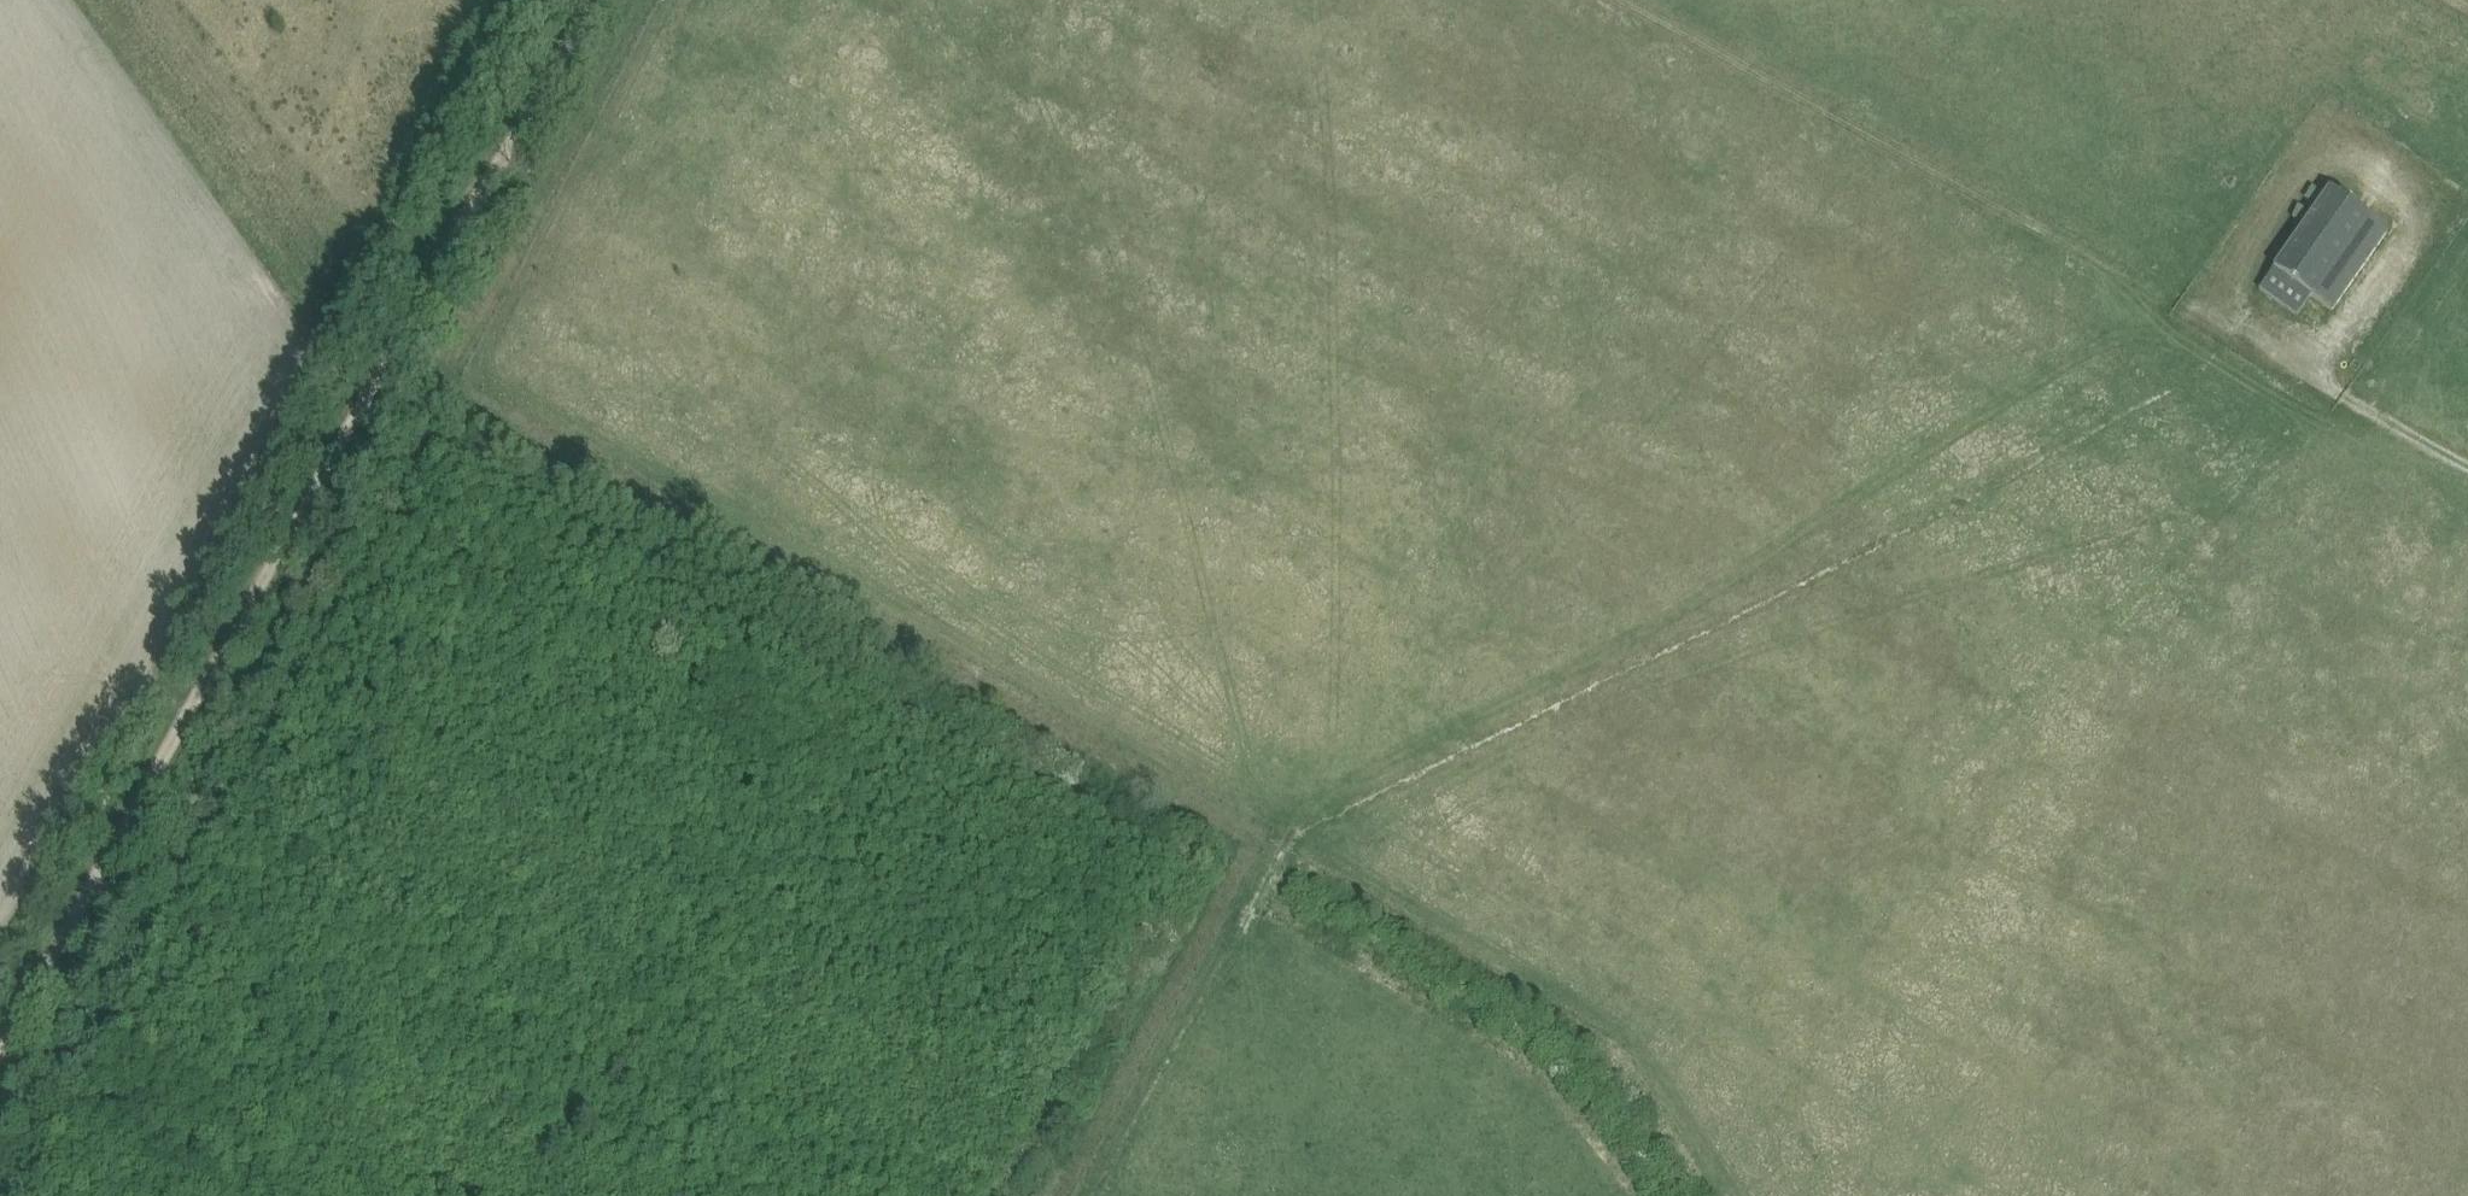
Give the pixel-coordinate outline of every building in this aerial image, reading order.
[(2295,315),(2366,215),(2328,189),(2258,288),(2295,315)]
